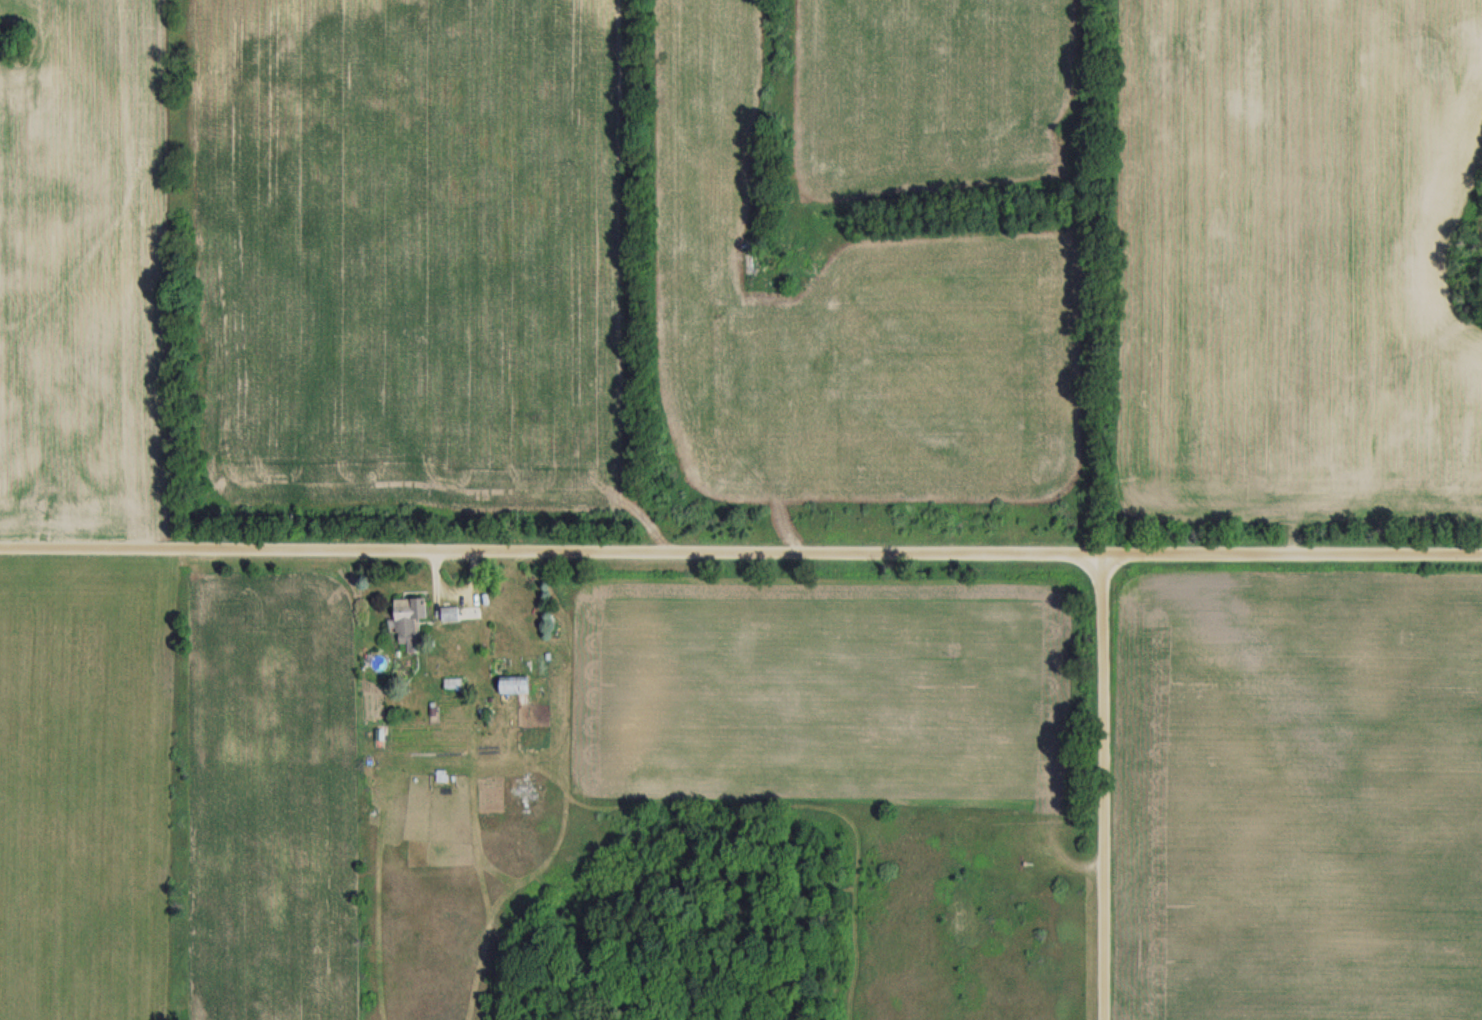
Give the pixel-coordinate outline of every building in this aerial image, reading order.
[(409,652),(420,652),(419,620),(429,620),(428,599),(397,599),(397,645),(409,645),(409,652)] [(459,621),(459,608),(443,608),(443,621),(459,621)] [(503,693),(532,693),(532,676),(503,676),(503,693)]
